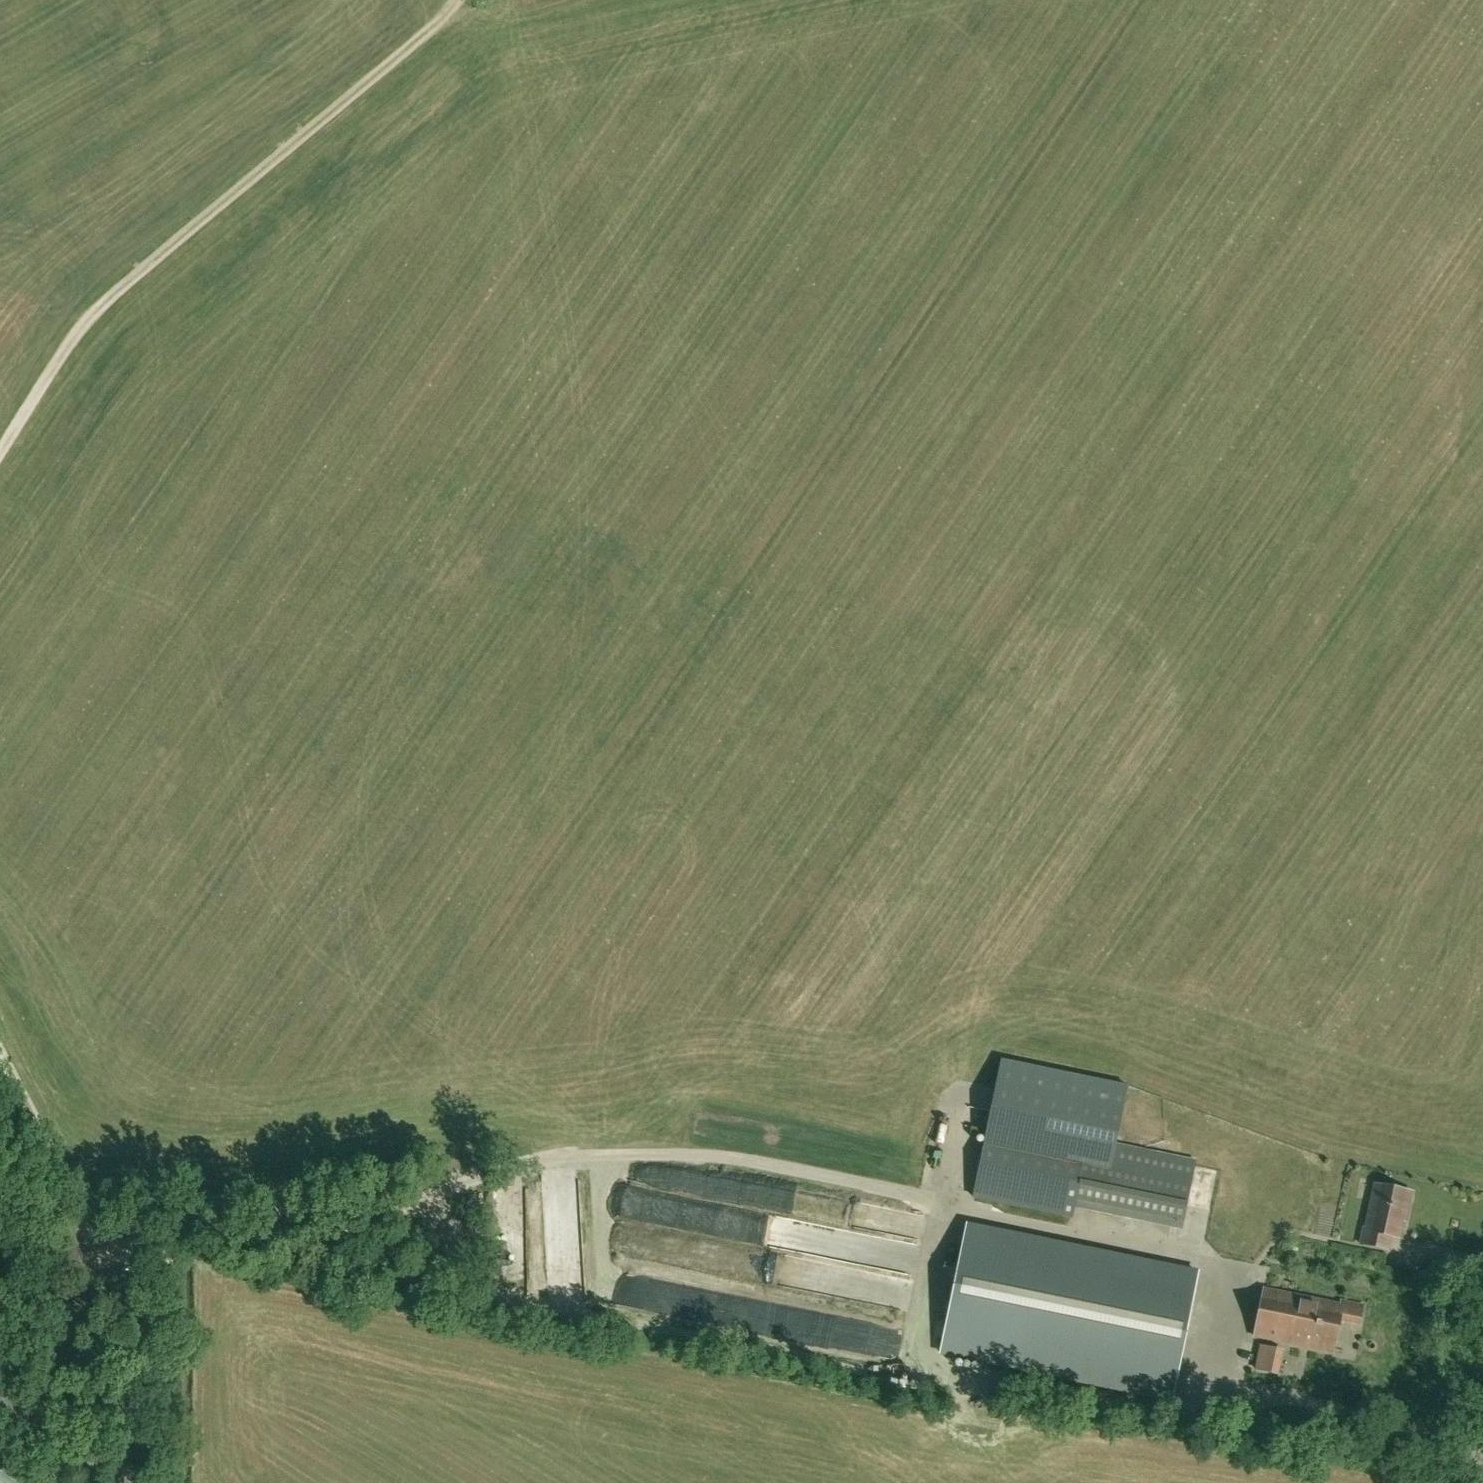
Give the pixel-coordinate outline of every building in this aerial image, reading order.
[(1127,1086),(1002,1060),(974,1197),(1071,1217),(1073,1209),(1180,1230),(1193,1168),(1114,1152),(1127,1086)] [(1364,1229),(1361,1245),(1371,1247),(1374,1233),(1398,1238),(1404,1211),(1407,1212),(1411,1193),(1375,1186),(1366,1229),(1364,1229)] [(968,1225),(943,1349),(1081,1378),(1080,1382),(1171,1401),(1197,1272),(968,1225)] [(1359,1324),(1362,1306),(1341,1302),(1340,1305),(1264,1290),(1254,1337),(1332,1353),(1339,1320),(1359,1324)] [(1278,1375),(1283,1350),(1259,1345),(1254,1370),(1278,1375)] [(10,1458),(0,1473),(0,1482),(47,1482),(10,1458)]
